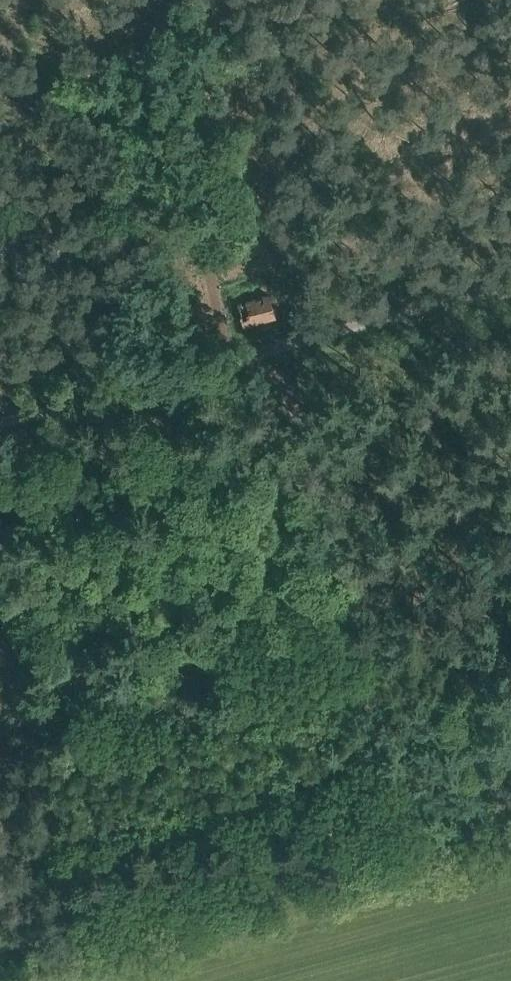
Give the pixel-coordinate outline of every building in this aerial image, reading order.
[(275,312),(270,292),(240,300),(245,319),(275,312)]
